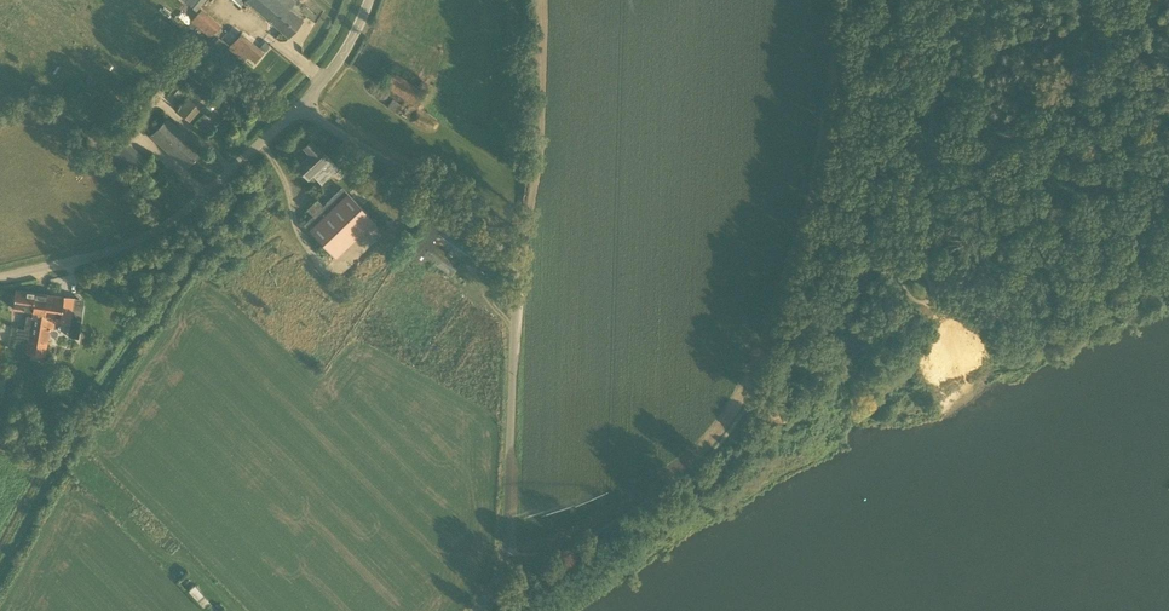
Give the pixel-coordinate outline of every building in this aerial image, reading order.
[(206,0),(183,0),(196,11),(206,0)] [(245,1),(289,37),(303,21),(290,9),(296,2),(294,0),(245,0),(245,1)] [(210,38),(221,26),(203,10),(192,22),(210,38)] [(265,42),(259,49),(242,34),(229,48),(245,61),(248,57),(255,62),(269,45),(265,42)] [(211,41),(207,44),(214,50),(217,46),(222,41),(216,35),(211,41)] [(417,107),(426,93),(394,72),(385,86),(417,107)] [(81,80),(89,86),(93,82),(85,76),(81,80)] [(190,122),(209,99),(197,89),(177,111),(190,122)] [(395,113),(401,105),(392,99),(387,107),(395,113)] [(186,168),(203,151),(168,118),(152,136),(186,168)] [(317,148),(311,141),(303,148),(310,155),(297,167),(309,180),(314,176),(321,184),(339,168),(319,146),(317,148)] [(136,176),(149,163),(127,142),(114,156),(136,176)] [(96,166),(103,158),(95,150),(88,158),(96,166)] [(160,174),(148,184),(153,190),(165,180),(160,174)] [(383,211),(357,185),(348,193),(343,188),(324,206),(319,201),(309,210),(314,216),(305,225),(336,258),(383,211)] [(26,316),(24,329),(30,330),(32,318),(42,319),(45,294),(15,290),(13,309),(29,311),(28,316),(26,316)] [(81,323),(81,313),(73,311),(74,298),(45,294),(42,319),(32,318),(30,330),(28,339),(26,353),(43,355),(48,326),(53,327),(54,320),(81,323)] [(30,330),(24,329),(17,328),(13,351),(22,353),(24,338),(28,339),(30,330)] [(5,385),(2,396),(11,399),(15,388),(5,385)] [(196,585),(188,593),(203,609),(211,602),(196,585)]
